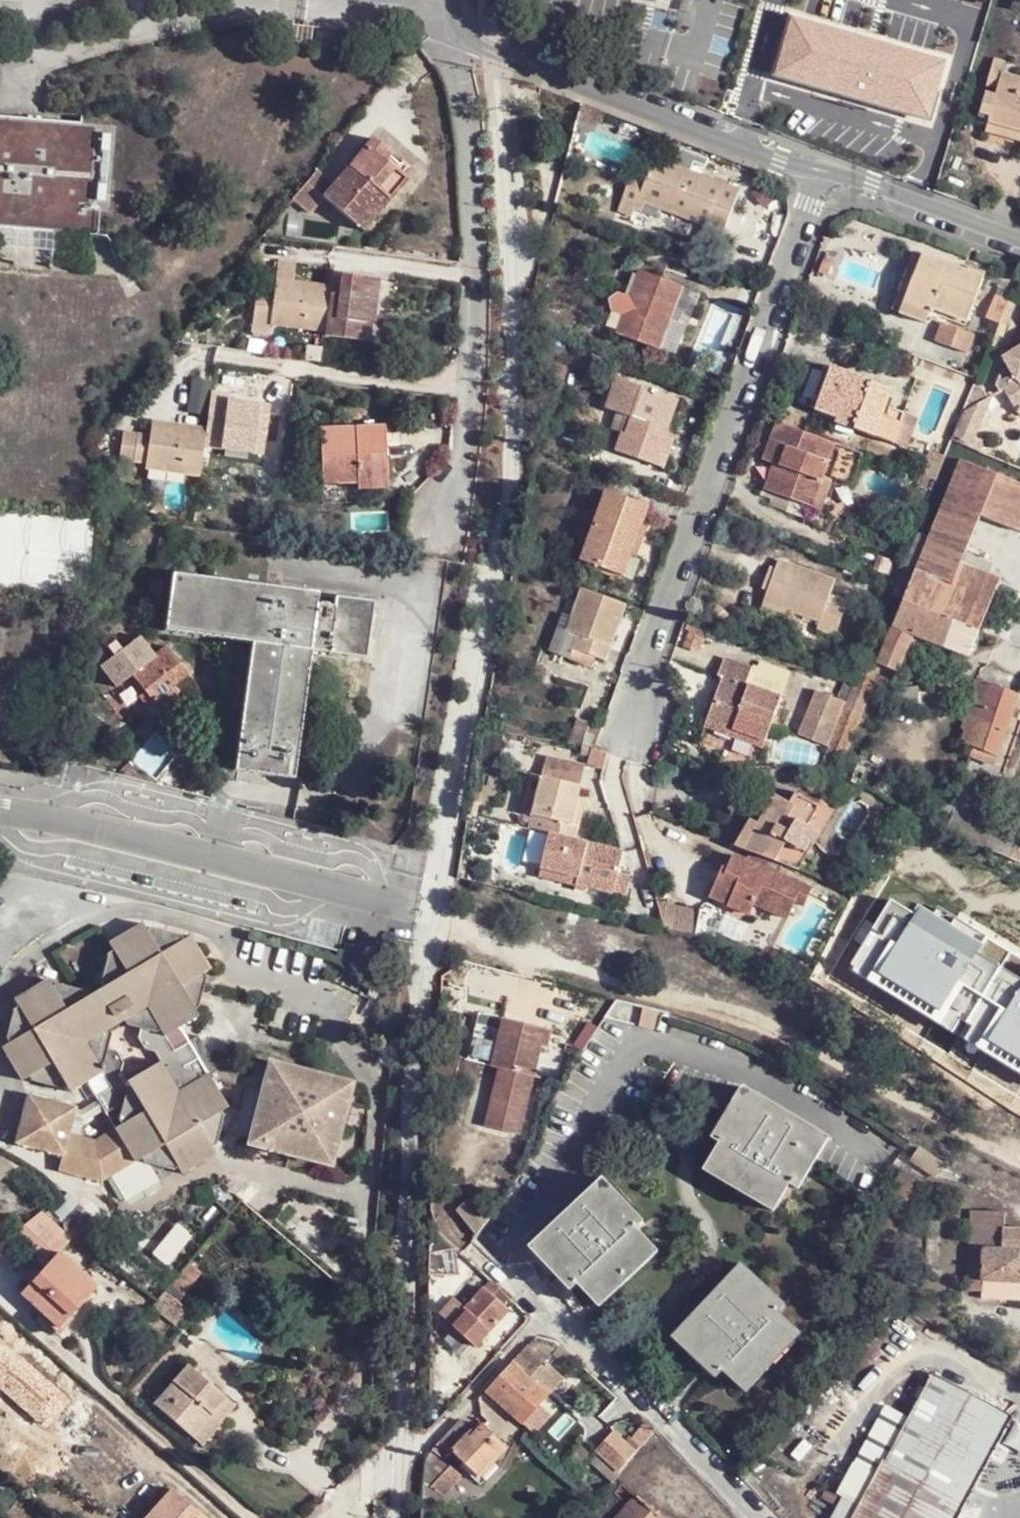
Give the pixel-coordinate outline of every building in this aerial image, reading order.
[(947,63),(788,16),(770,78),(929,125),(947,63)] [(986,91),(997,94),(1003,77),(1005,68),(994,64),(986,91)] [(987,125),(1019,137),(1019,82),(1003,77),(997,94),(987,125)] [(110,232),(116,122),(0,116),(0,226),(110,232)] [(987,125),(982,140),(1019,152),(1019,137),(987,125)] [(323,200),(352,225),(377,196),(387,204),(405,183),(386,166),(391,159),(372,143),(323,200)] [(638,202),(661,211),(725,235),(739,195),(688,177),(691,170),(678,165),(675,171),(653,163),(645,182),(629,177),(615,215),(629,220),(633,212),(638,202)] [(377,196),(352,225),(362,234),(387,204),(377,196)] [(657,222),(661,211),(638,202),(633,212),(657,222)] [(906,295),(921,255),(912,252),(898,293),(906,295)] [(898,293),(891,312),(924,325),(926,321),(940,326),(941,322),(963,330),(982,279),(921,255),(906,295),(898,293)] [(322,327),(327,295),(328,289),(292,284),(295,264),(276,260),(269,306),(267,318),(322,327)] [(655,348),(674,356),(685,328),(665,321),(666,317),(672,319),(683,287),(642,272),(618,336),(654,349),(655,348)] [(338,296),(341,275),(331,273),(328,289),(327,295),(338,296)] [(321,334),(358,340),(361,324),(372,325),(379,280),(341,275),(338,296),(327,295),(322,327),(321,334)] [(264,336),(267,318),(269,306),(251,303),(246,332),(264,336)] [(361,324),(358,340),(369,342),(372,325),(361,324)] [(940,326),(933,345),(964,357),(971,337),(940,326)] [(1005,352),(1013,367),(999,375),(1014,405),(1019,401),(1019,343),(1005,352)] [(852,433),(873,440),(881,416),(890,390),(830,369),(814,410),(855,426),(852,433)] [(623,405),(631,384),(622,380),(610,411),(632,420),(636,410),(623,405)] [(662,452),(670,454),(676,441),(667,438),(657,433),(669,399),(661,395),(662,393),(654,390),(652,394),(631,384),(623,405),(636,410),(632,420),(626,433),(624,432),(617,451),(657,466),(662,452)] [(202,444),(252,452),(256,424),(267,426),(270,406),(230,401),(231,396),(210,392),(204,431),(202,444)] [(657,433),(667,438),(680,403),(669,399),(657,433)] [(881,416),(873,440),(891,447),(899,423),(881,416)] [(202,444),(204,431),(150,422),(149,433),(144,462),(143,467),(198,475),(202,444)] [(256,424),(252,452),(263,454),(267,426),(256,424)] [(864,456),(777,425),(762,463),(779,469),(769,494),(820,513),(834,479),(852,486),(864,456)] [(358,482),(387,481),(385,426),(320,430),(321,483),(358,482)] [(115,458),(144,462),(149,433),(121,430),(115,458)] [(664,469),(670,454),(662,452),(657,466),(664,469)] [(918,475),(935,481),(943,461),(926,455),(918,475)] [(779,469),(762,463),(753,488),(769,494),(779,469)] [(945,500),(981,515),(983,508),(1002,515),(1011,494),(956,471),(945,500)] [(388,491),(387,481),(358,482),(359,493),(388,491)] [(578,565),(619,580),(646,508),(605,493),(578,565)] [(930,537),(921,560),(957,575),(962,562),(981,515),(945,500),(930,537)] [(78,593),(83,523),(0,518),(0,589),(78,593)] [(894,594),(906,598),(921,560),(930,537),(920,533),(894,594)] [(904,600),(981,630),(1002,579),(962,562),(957,575),(921,560),(906,598),(904,600)] [(762,603),(793,614),(819,624),(815,632),(833,638),(845,605),(827,599),(833,584),(777,563),(774,572),(766,594),(762,603)] [(759,591),(766,594),(774,572),(767,570),(759,591)] [(252,644),(312,651),(366,657),(369,635),(372,605),(373,600),(337,596),(336,605),(315,604),(317,593),(171,576),(164,633),(252,644)] [(625,605),(581,591),(571,618),(563,615),(557,631),(575,637),(570,650),(604,664),(625,605)] [(895,625),(916,633),(969,656),(981,630),(904,600),(895,625)] [(790,624),(793,614),(762,603),(759,612),(790,624)] [(383,606),(372,605),(369,635),(379,636),(383,606)] [(895,625),(880,663),(901,671),(916,633),(895,625)] [(115,680),(132,669),(156,653),(142,631),(100,658),(115,680)] [(295,779),(312,651),(252,644),(234,771),(295,779)] [(142,685),(151,698),(154,703),(177,690),(172,682),(187,673),(169,645),(156,653),(132,669),(142,685)] [(866,657),(860,672),(874,677),(880,663),(866,657)] [(704,724),(761,746),(778,701),(743,688),(750,672),(719,659),(713,677),(720,681),(704,724)] [(901,671),(880,663),(874,677),(895,686),(901,671)] [(874,677),(860,672),(854,688),(846,706),(821,767),(836,773),(874,677)] [(978,677),(965,723),(964,743),(1000,756),(1019,698),(1019,695),(1018,694),(978,677)] [(846,706),(854,688),(837,682),(830,700),(844,705),(846,706)] [(142,702),(151,698),(142,685),(134,690),(142,702)] [(844,705),(830,700),(815,695),(797,738),(827,749),(844,705)] [(964,699),(958,696),(955,704),(961,706),(964,699)] [(759,753),(761,746),(704,724),(702,731),(759,753)] [(610,755),(594,750),(587,766),(603,772),(610,755)] [(519,811),(534,815),(545,777),(530,773),(519,811)] [(548,839),(578,847),(590,809),(578,806),(583,788),(545,777),(534,815),(529,833),(548,839)] [(757,830),(746,853),(760,858),(756,866),(738,860),(732,876),(725,873),(713,905),(753,922),(757,911),(787,922),(795,903),(808,908),(815,889),(790,879),(794,869),(778,864),(787,846),(798,851),(825,802),(805,791),(794,808),(770,796),(761,813),(772,820),(765,834),(757,830)] [(778,864),(794,869),(800,872),(816,845),(838,808),(825,802),(798,851),(787,846),(778,864)] [(955,818),(958,808),(948,804),(946,812),(950,814),(950,817),(955,818)] [(757,812),(749,826),(757,830),(765,834),(772,820),(761,813),(757,812)] [(734,849),(746,853),(757,830),(749,826),(747,824),(734,849)] [(576,887),(613,898),(618,878),(623,858),(578,847),(548,839),(541,872),(577,881),(576,887)] [(847,971),(894,995),(920,943),(952,883),(904,859),(847,971)] [(618,878),(613,898),(626,901),(630,881),(618,878)] [(107,1180),(149,1154),(171,1141),(184,1164),(188,1170),(221,1149),(217,1142),(203,1121),(225,1106),(232,1102),(211,1069),(199,1077),(183,1073),(186,1063),(202,1053),(192,1038),(176,1048),(167,1034),(183,1023),(202,1012),(197,1005),(184,983),(204,970),(212,966),(192,933),(186,936),(163,950),(150,928),(146,921),(110,942),(115,948),(129,971),(106,985),(90,995),(67,1010),(53,986),(49,981),(18,1001),(20,1005),(35,1030),(12,1044),(5,1049),(25,1081),(33,1076),(54,1063),(68,1084),(73,1091),(92,1080),(106,1071),(115,1087),(102,1095),(103,1098),(80,1108),(32,1095),(20,1143),(66,1155),(64,1169),(107,1180)] [(163,950),(186,936),(182,931),(154,925),(150,928),(163,950)] [(979,1088),(1006,1039),(1019,1012),(1019,991),(920,943),(894,995),(882,1018),(979,1088)] [(129,971),(115,948),(108,953),(103,980),(106,985),(129,971)] [(380,969),(373,984),(382,989),(387,980),(388,980),(391,975),(380,969)] [(184,983),(197,1005),(204,1001),(207,973),(204,970),(184,983)] [(67,1010),(90,995),(87,989),(58,983),(53,986),(67,1010)] [(35,1030),(20,1005),(14,1010),(9,1038),(12,1044),(35,1030)] [(1019,1046),(1019,1012),(1006,1039),(1019,1046)] [(505,1017),(491,1064),(535,1076),(543,1046),(550,1048),(556,1031),(505,1017)] [(176,1048),(192,1038),(183,1023),(167,1034),(176,1048)] [(1006,1039),(979,1088),(1019,1112),(1019,1046),(1006,1039)] [(202,1053),(186,1063),(183,1073),(199,1077),(211,1069),(209,1065),(202,1053)] [(54,1063),(33,1076),(37,1082),(61,1089),(68,1084),(54,1063)] [(535,1076),(491,1064),(500,1067),(485,1123),(518,1133),(535,1076)] [(257,1071),(254,1079),(270,1084),(257,1125),(265,1128),(262,1139),(328,1159),(332,1147),(337,1150),(359,1085),(326,1080),(303,1076),(305,1068),(290,1066),(271,1065),(257,1071)] [(106,1071),(92,1080),(102,1095),(115,1087),(106,1071)] [(705,1168),(772,1208),(789,1180),(798,1186),(828,1136),(742,1084),(712,1134),(721,1140),(705,1168)] [(203,1121),(217,1142),(224,1138),(229,1112),(225,1106),(203,1121)] [(171,1141),(149,1154),(153,1161),(179,1167),(184,1164),(171,1141)] [(945,1161),(920,1145),(912,1158),(936,1174),(945,1161)] [(580,1281),(602,1305),(658,1249),(636,1226),(644,1218),(605,1178),(530,1245),(556,1272),(546,1280),(565,1297),(580,1281)] [(456,1217),(475,1238),(493,1224),(474,1201),(456,1217)] [(76,1237),(64,1226),(43,1208),(15,1231),(51,1264),(63,1251),(76,1237)] [(1004,1230),(1005,1212),(971,1212),(969,1292),(1019,1294),(1019,1231),(1004,1230)] [(428,1245),(429,1250),(438,1262),(459,1248),(440,1229),(428,1245)] [(96,1281),(63,1251),(51,1264),(24,1294),(64,1331),(90,1301),(83,1295),(96,1281)] [(724,1368),(747,1390),(802,1332),(777,1311),(786,1301),(742,1262),(676,1334),(717,1375),(724,1368)] [(496,1284),(490,1278),(464,1307),(468,1312),(455,1327),(478,1348),(511,1311),(502,1304),(509,1296),(496,1284)] [(83,1295),(90,1301),(103,1287),(96,1281),(83,1295)] [(189,1326),(160,1300),(153,1307),(183,1333),(189,1326)] [(529,1344),(488,1389),(524,1423),(566,1376),(554,1365),(548,1360),(529,1344)] [(559,1349),(548,1360),(554,1365),(565,1354),(559,1349)] [(211,1418),(219,1425),(236,1406),(188,1365),(154,1404),(193,1438),(211,1418)] [(965,1501),(1012,1412),(932,1370),(886,1459),(883,1458),(860,1501),(851,1517),(956,1517),(965,1501)] [(201,1445),(219,1425),(211,1418),(193,1438),(201,1445)] [(472,1429),(461,1419),(441,1442),(452,1452),(472,1429)] [(1016,1423),(1004,1445),(1019,1453),(1019,1425),(1016,1423)] [(472,1429),(452,1452),(480,1477),(509,1446),(485,1424),(477,1433),(472,1429)] [(636,1441),(644,1449),(658,1433),(650,1425),(636,1441)] [(622,1474),(639,1455),(617,1435),(600,1454),(622,1474)] [(650,1446),(664,1461),(673,1451),(659,1437),(650,1446)] [(430,1513),(464,1474),(452,1464),(435,1484),(423,1483),(423,1486),(420,1517),(429,1517),(430,1513)] [(207,1516),(199,1509),(198,1510),(169,1486),(140,1517),(205,1517),(207,1516)] [(860,1501),(845,1493),(832,1517),(851,1517),(860,1501)] [(638,1495),(617,1517),(662,1517),(638,1495)] [(16,1503),(3,1517),(33,1517),(16,1503)]
